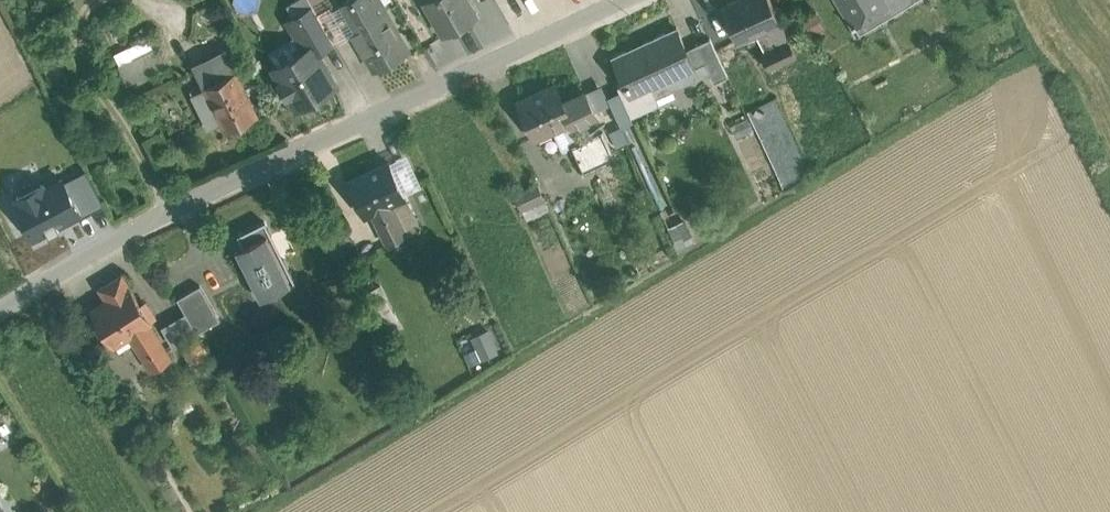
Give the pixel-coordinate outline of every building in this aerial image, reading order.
[(386,0),(349,0),(342,4),(384,78),(419,58),(386,0)] [(426,1),(448,41),(486,20),(475,0),(427,0),(426,1)] [(778,0),(731,0),(729,1),(749,47),(790,29),(778,0)] [(867,34),(933,0),(849,0),(867,34)] [(307,48),(272,66),(299,116),(346,91),(327,55),(342,47),(319,3),(291,18),(307,48)] [(618,57),(638,100),(702,71),(682,28),(618,57)] [(163,30),(120,52),(133,86),(179,67),(163,30)] [(243,70),(209,87),(233,133),(267,116),(243,70)] [(564,78),(512,99),(525,132),(573,113),(579,128),(605,117),(593,88),(571,96),(564,78)] [(395,155),(351,177),(372,220),(416,198),(395,155)] [(539,180),(515,190),(526,218),(550,208),(539,180)] [(679,244),(693,238),(685,219),(672,225),(679,244)] [(272,233),(239,249),(266,304),(299,289),(272,233)] [(111,298),(92,309),(117,350),(137,338),(160,376),(185,361),(128,268),(102,284),(111,298)] [(179,296),(201,333),(223,319),(201,282),(179,296)] [(368,292),(383,331),(400,324),(385,286),(368,292)] [(484,359),(500,352),(489,326),(472,333),(484,359)] [(10,417),(0,400),(0,422),(10,417)] [(0,497),(0,511),(9,511),(0,497)]
